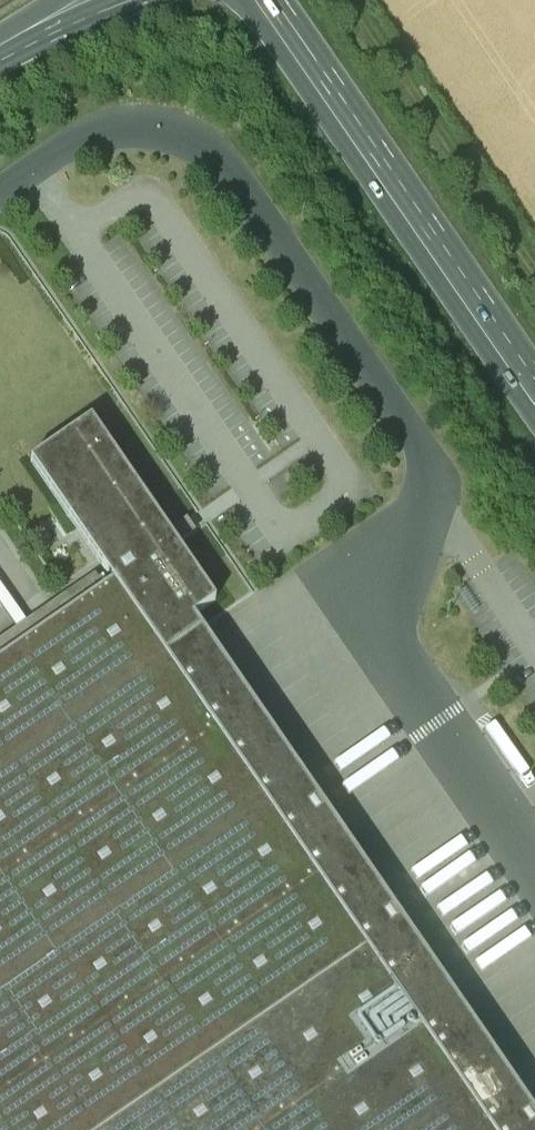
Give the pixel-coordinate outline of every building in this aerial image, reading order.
[(112,584),(154,645),(191,620),(215,604),(176,548),(195,534),(186,521),(167,535),(90,423),(30,465),(112,584)] [(191,620),(154,645),(112,584),(103,591),(94,578),(0,643),(0,1129),(534,1129),(534,1120),(191,620)] [(336,762),(347,779),(340,783),(347,794),(392,765),(381,748),(394,740),(388,731),(336,762)] [(461,842),(417,868),(457,933),(489,913),(481,899),(502,886),(492,870),(485,874),(472,853),(468,855),(461,842)]
